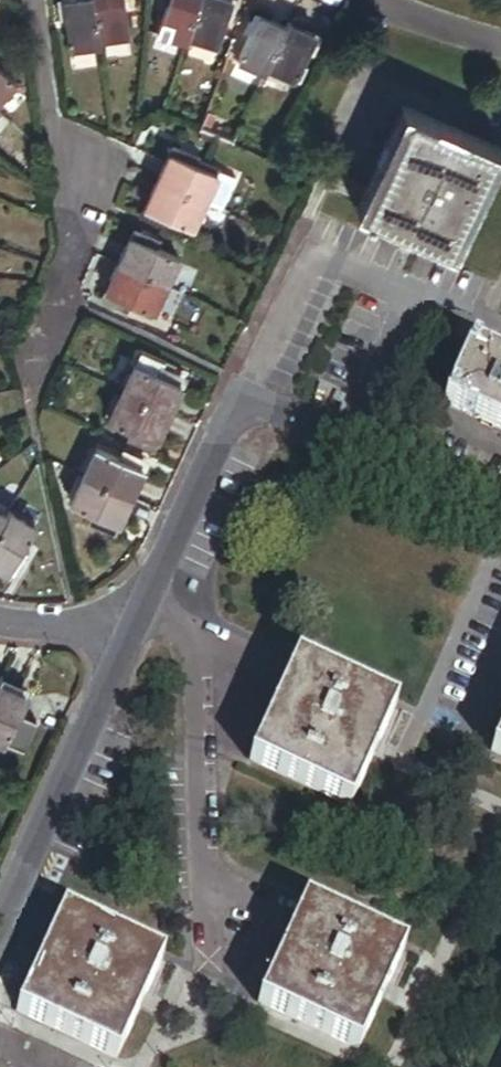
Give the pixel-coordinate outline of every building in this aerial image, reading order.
[(98,44),(98,37),(92,0),(61,0),(68,48),(98,44)] [(98,37),(128,33),(124,0),(92,0),(98,37)] [(187,41),(188,36),(199,0),(167,0),(158,32),(187,41)] [(188,36),(217,45),(230,0),(199,0),(188,36)] [(236,61),(264,73),(266,68),(284,27),(256,15),(236,61)] [(314,35),(286,22),(284,27),(266,68),(294,80),(301,65),(314,35)] [(301,65),(294,80),(299,83),(306,67),(301,65)] [(15,81),(0,67),(0,97),(15,81)] [(406,108),(361,211),(449,250),(494,146),(406,108)] [(172,145),(157,177),(204,198),(218,165),(172,145)] [(204,198),(157,177),(142,210),(189,231),(204,198)] [(133,230),(119,263),(165,283),(177,256),(152,245),(155,240),(133,230)] [(165,283),(119,263),(104,295),(150,316),(165,283)] [(140,349),(134,361),(157,372),(160,366),(171,372),(174,365),(140,349)] [(468,351),(443,406),(500,432),(500,366),(468,351)] [(134,361),(122,388),(168,410),(183,377),(171,372),(160,366),(157,372),(134,361)] [(168,410),(122,388),(109,416),(132,427),(129,433),(152,443),(168,410)] [(95,446),(83,474),(129,495),(143,463),(121,452),(119,457),(95,446)] [(8,509),(5,514),(0,522),(0,564),(12,571),(25,549),(20,547),(33,525),(8,509)] [(250,762),(347,807),(375,749),(392,709),(295,665),(250,762)] [(0,684),(0,740),(4,742),(15,717),(20,719),(21,715),(29,697),(0,684)] [(15,717),(4,742),(22,750),(35,721),(21,715),(20,719),(15,717)] [(491,754),(500,758),(500,731),(491,754)] [(304,908),(259,1005),(355,1049),(381,992),(399,952),(304,908)] [(17,1015),(114,1059),(158,963),(61,918),(17,1015)]
